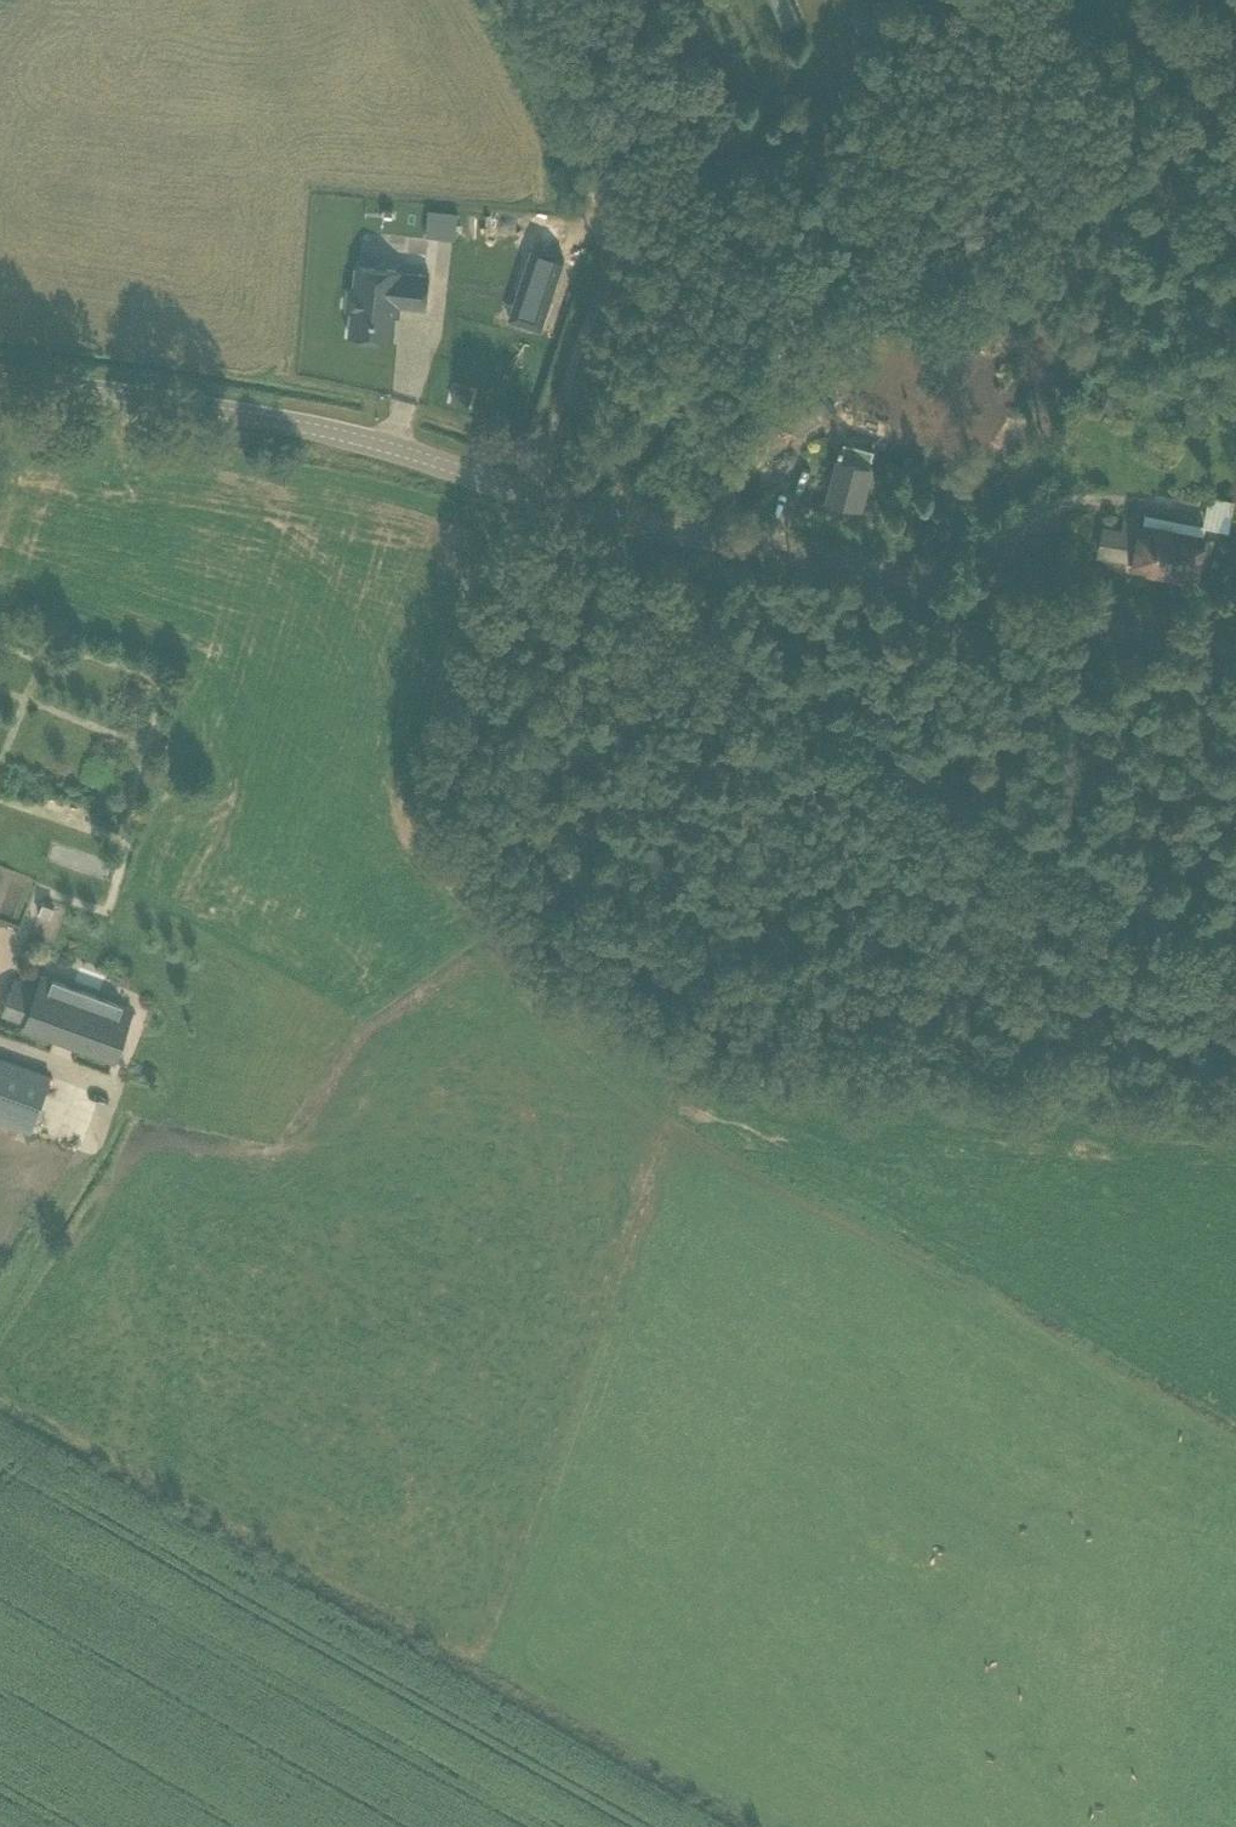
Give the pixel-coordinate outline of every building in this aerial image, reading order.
[(784,29),(802,21),(793,0),(771,0),(784,29)] [(456,239),(459,214),(412,209),(409,237),(424,239),(425,235),(456,239)] [(531,249),(508,319),(542,330),(565,261),(531,249)] [(397,306),(426,309),(430,275),(402,272),(402,270),(356,266),(349,335),(394,339),(397,306)] [(455,387),(452,400),(469,405),(473,392),(455,387)] [(832,411),(822,398),(789,422),(798,435),(832,411)] [(836,474),(830,498),(860,506),(866,482),(875,451),(845,443),(836,474)] [(1196,577),(1203,537),(1146,527),(1147,519),(1128,515),(1126,529),(1105,525),(1100,553),(1135,560),(1134,566),(1196,577)] [(32,902),(26,872),(8,876),(13,905),(32,902)] [(1,1015),(22,1022),(22,1024),(117,1057),(134,1006),(40,973),(35,985),(14,978),(1,1015)] [(0,1121),(0,1144),(10,1148),(19,1128),(31,1132),(51,1076),(0,1057),(0,1121)]
